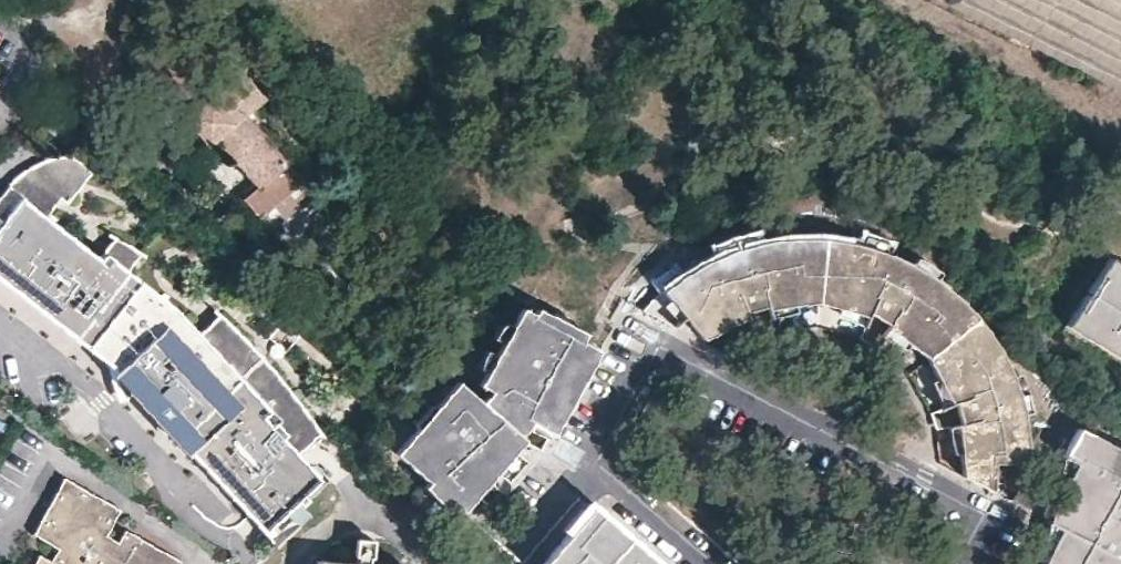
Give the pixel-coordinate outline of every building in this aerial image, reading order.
[(953,3),(1120,86),(1120,0),(948,0),(953,3)] [(255,217),(295,181),(241,116),(261,99),(241,74),(210,100),(209,98),(184,120),(205,146),(213,139),(254,188),(240,200),(255,217)] [(0,192),(0,279),(67,331),(103,359),(193,457),(273,544),(305,512),(294,500),(317,478),(294,453),(318,431),(260,357),(218,315),(197,335),(170,306),(125,271),(138,252),(111,235),(95,256),(41,215),(58,196),(65,201),(89,171),(69,155),(57,156),(44,159),(30,166),(23,170),(8,183),(2,190),(0,192)] [(308,197),(295,181),(255,217),(267,231),(308,197)] [(828,237),(766,238),(739,244),(690,265),(639,306),(669,321),(681,314),(719,294),(732,320),(743,314),(745,317),(766,310),(765,306),(816,299),(863,314),(861,320),(881,330),(884,325),(923,355),(947,401),(941,403),(948,424),(954,423),(960,474),(990,489),(991,460),(1024,460),(1015,394),(994,346),(969,311),(947,289),(891,253),(828,237)] [(1107,259),(1065,329),(1120,363),(1120,267),(1107,259)] [(732,320),(719,294),(681,314),(700,337),(732,320)] [(519,435),(515,430),(526,417),(534,421),(554,433),(600,349),(583,340),(587,332),(535,306),(532,312),(519,306),(477,381),(488,388),(481,398),(451,378),(391,452),(425,479),(421,485),(450,514),(458,506),(460,508),(521,436),(519,435)] [(770,326),(766,310),(745,317),(751,332),(760,329),(770,326)] [(881,330),(861,320),(855,335),(865,340),(872,344),(881,330)] [(909,370),(928,402),(940,395),(921,363),(909,370)] [(948,424),(941,403),(927,410),(930,418),(933,426),(948,424)] [(534,421),(526,417),(515,430),(519,435),(525,428),(528,424),(532,426),(534,421)] [(1078,426),(1062,456),(1041,553),(1046,555),(1042,563),(1120,563),(1120,449),(1078,426)] [(64,481),(32,537),(55,552),(49,563),(37,557),(33,563),(179,563),(124,532),(117,544),(106,538),(119,513),(64,481)] [(548,551),(546,554),(545,557),(545,560),(545,563),(660,563),(599,511),(590,503),(548,551)] [(369,544),(354,543),(352,559),(368,560),(369,544)] [(545,560),(545,557),(546,554),(548,551),(537,563),(545,563),(545,560)]
